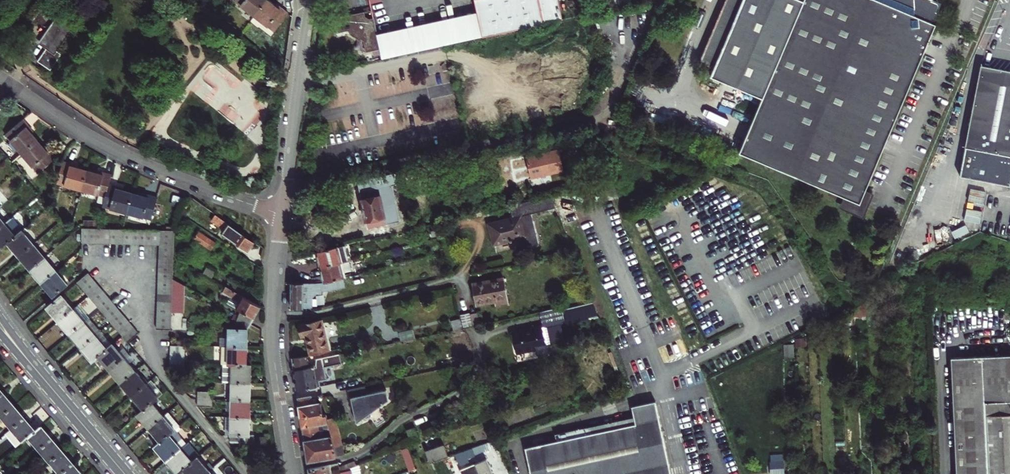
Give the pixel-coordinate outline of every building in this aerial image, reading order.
[(255,16),(267,0),(235,0),(255,16)] [(275,6),(267,0),(255,16),(275,31),(288,14),(279,6),(278,8),(275,6)] [(477,12),(482,37),(557,21),(553,0),(474,0),(477,12)] [(884,152),(898,117),(934,29),(936,25),(932,23),(933,21),(935,22),(939,12),(937,11),(940,4),(932,1),(933,0),(923,0),(923,1),(922,0),(804,0),(804,1),(803,0),(726,0),(700,63),(715,69),(712,77),(763,99),(740,155),(844,198),(840,209),(864,219),(869,208),(874,195),(868,192),(884,152)] [(376,35),(373,18),(369,19),(366,22),(362,20),(364,16),(363,12),(333,19),(336,34),(348,31),(350,33),(349,35),(360,41),(361,39),(364,41),(366,52),(380,49),(376,35)] [(380,49),(382,59),(447,44),(482,37),(477,12),(376,35),(380,49)] [(58,18),(41,43),(49,48),(41,60),(54,69),(65,53),(57,48),(72,26),(65,21),(65,23),(58,18)] [(981,62),(965,144),(1009,153),(1009,68),(981,62)] [(30,129),(22,120),(5,134),(22,154),(37,140),(31,133),(28,130),(30,129)] [(37,140),(22,154),(38,173),(55,158),(48,149),(46,151),(43,148),(37,140)] [(560,148),(527,155),(532,176),(565,169),(560,148)] [(616,152),(610,155),(616,169),(622,166),(616,152)] [(81,190),(87,170),(77,168),(73,167),(74,164),(63,161),(57,183),(81,190)] [(105,196),(109,184),(111,175),(100,171),(99,174),(96,173),(87,170),(81,190),(105,196)] [(402,232),(399,222),(398,222),(390,186),(396,184),(394,174),(351,183),(355,200),(359,200),(364,223),(367,222),(369,228),(376,227),(378,237),(402,232)] [(119,190),(120,187),(109,184),(105,196),(103,206),(127,212),(132,193),(123,191),(119,190)] [(145,197),(142,196),(132,193),(127,212),(152,219),(157,197),(146,194),(145,197)] [(174,196),(171,206),(178,208),(181,198),(174,196)] [(512,219),(488,225),(493,245),(524,237),(527,246),(538,243),(531,214),(555,208),(550,196),(509,206),(512,219)] [(225,230),(222,234),(248,252),(254,242),(215,215),(211,221),(225,230)] [(10,219),(6,222),(16,235),(20,232),(10,219)] [(89,228),(96,228),(99,220),(84,220),(83,228),(89,228)] [(0,227),(0,245),(2,248),(7,243),(16,235),(6,222),(0,227)] [(81,242),(89,242),(89,228),(83,228),(82,228),(81,242)] [(7,243),(19,256),(34,244),(22,230),(20,232),(16,235),(7,243)] [(173,252),(174,230),(160,230),(159,244),(159,252),(173,252)] [(215,243),(199,232),(194,239),(211,250),(215,243)] [(34,244),(19,256),(30,269),(45,257),(34,244)] [(321,267),(341,262),(338,247),(318,252),(321,267)] [(45,257),(30,269),(41,283),(56,270),(45,257)] [(327,281),(328,280),(339,278),(347,276),(346,271),(350,270),(347,260),(341,262),(321,267),(325,281),(327,281)] [(215,272),(206,267),(203,273),(212,278),(215,272)] [(53,296),(67,284),(56,270),(41,283),(53,296)] [(81,288),(92,278),(88,273),(82,278),(77,282),(81,288)] [(86,293),(97,284),(92,278),(81,288),(86,293)] [(184,284),(173,278),(173,280),(172,287),(172,294),(172,301),(172,308),(172,312),(183,313),(184,284)] [(328,280),(327,281),(325,281),(319,283),(291,283),(291,308),(311,307),(311,298),(315,294),(320,294),(320,291),(342,287),(339,278),(328,280)] [(495,305),(508,303),(503,279),(471,285),(476,305),(494,302),(495,305)] [(247,290),(229,280),(226,286),(243,296),(247,290)] [(91,299),(102,289),(97,284),(86,293),(91,299)] [(227,302),(241,310),(238,316),(251,323),(261,306),(243,296),(226,286),(222,292),(230,297),(227,302)] [(584,297),(581,287),(572,290),(575,300),(584,297)] [(95,304),(106,295),(102,289),(91,299),(95,304)] [(58,321),(73,309),(61,295),(47,307),(58,321)] [(100,309),(111,300),(106,295),(95,304),(100,309)] [(104,315),(115,305),(111,300),(100,309),(104,315)] [(538,312),(542,327),(542,328),(556,325),(597,317),(591,303),(552,311),(552,309),(538,312)] [(73,309),(84,322),(88,319),(77,305),(73,309)] [(109,320),(120,311),(115,305),(104,315),(109,320)] [(73,309),(58,321),(69,334),(84,322),(73,309)] [(113,326),(124,316),(120,311),(109,320),(113,326)] [(468,311),(458,313),(459,318),(462,328),(472,326),(468,311)] [(113,326),(118,331),(129,322),(124,316),(113,326)] [(247,329),(251,323),(238,316),(235,324),(233,329),(228,329),(228,338),(228,347),(247,347),(247,329)] [(100,331),(89,318),(88,319),(84,322),(95,335),(100,331)] [(329,352),(321,319),(297,325),(300,338),(305,337),(309,356),(310,356),(329,352)] [(95,335),(84,322),(69,334),(81,347),(95,335)] [(122,336),(133,327),(129,322),(118,331),(122,336)] [(171,322),(157,322),(157,329),(171,330),(171,322)] [(542,328),(542,327),(511,333),(516,353),(535,349),(537,356),(547,354),(546,343),(559,341),(556,325),(542,328)] [(122,336),(127,342),(138,333),(133,327),(122,336)] [(107,349),(111,345),(100,331),(95,335),(107,349)] [(92,361),(98,356),(107,349),(95,335),(81,347),(92,361)] [(228,347),(228,338),(220,338),(220,346),(222,346),(228,347)] [(107,349),(98,356),(109,370),(124,358),(119,351),(112,344),(111,345),(107,349)] [(171,345),(170,363),(184,363),(185,353),(185,348),(185,346),(181,345),(171,345)] [(227,364),(232,365),(246,365),(247,347),(228,347),(227,364)] [(128,354),(123,348),(119,351),(124,358),(128,354)] [(293,371),(315,366),(316,360),(339,355),(338,349),(329,352),(310,356),(309,356),(292,359),(293,371)] [(124,358),(129,363),(133,360),(128,354),(124,358)] [(340,364),(339,355),(316,360),(315,366),(293,371),(296,390),(320,386),(319,379),(321,378),(324,375),(322,367),(340,364)] [(1009,402),(1009,355),(950,358),(955,473),(987,473),(985,402),(1009,402)] [(109,370),(120,383),(135,371),(129,363),(124,358),(109,370)] [(231,382),(232,365),(227,364),(221,364),(221,382),(224,382),(231,382)] [(231,382),(250,382),(251,365),(246,365),(232,365),(231,382)] [(120,383),(132,396),(146,384),(135,371),(120,383)] [(158,398),(162,394),(151,380),(146,384),(158,398)] [(250,382),(231,382),(231,400),(250,400),(250,382)] [(132,396),(143,410),(152,402),(158,398),(146,384),(132,396)] [(365,386),(348,390),(355,423),(388,401),(386,391),(367,395),(365,386)] [(76,467),(66,455),(56,443),(46,432),(41,425),(35,430),(28,422),(18,411),(9,399),(0,389),(0,415),(11,429),(22,441),(28,436),(60,473),(82,473),(76,467)] [(300,417),(321,413),(320,404),(315,405),(311,405),(310,397),(297,399),(300,417)] [(250,400),(231,400),(230,417),(249,417),(250,400)] [(137,415),(149,428),(163,416),(152,402),(143,410),(137,415)] [(985,402),(987,473),(1009,473),(1009,402),(985,402)] [(329,403),(320,404),(321,413),(322,416),(325,415),(329,430),(333,447),(335,456),(342,455),(329,403)] [(657,419),(654,404),(629,410),(632,424),(524,448),(530,473),(670,473),(657,419)] [(168,412),(163,416),(149,428),(160,442),(175,430),(180,426),(168,412)] [(300,417),(303,434),(329,430),(325,415),(322,416),(321,413),(300,417)] [(249,417),(230,417),(230,434),(230,442),(245,442),(245,443),(253,443),(253,435),(249,435),(249,417)] [(22,441),(11,429),(4,435),(15,447),(22,441)] [(183,445),(186,443),(175,430),(160,442),(154,447),(166,460),(181,448),(183,445)] [(303,434),(306,451),(333,447),(329,430),(303,434)] [(470,459),(485,456),(483,445),(468,448),(470,459)] [(306,451),(307,462),(335,456),(333,447),(306,451)] [(407,447),(401,449),(410,471),(416,469),(407,447)] [(425,453),(430,464),(447,457),(443,447),(425,453)] [(185,453),(181,448),(166,460),(177,473),(183,469),(192,461),(185,453)] [(769,454),(770,473),(784,473),(783,454),(769,454)] [(187,473),(205,473),(209,470),(198,457),(192,461),(183,469),(187,473)] [(478,473),(491,473),(485,459),(474,464),(478,473)] [(349,462),(337,467),(338,470),(338,472),(348,468),(350,468),(349,462)] [(474,464),(459,469),(461,473),(478,473),(474,464)] [(309,473),(339,473),(338,472),(338,470),(331,472),(330,465),(309,469),(309,473)]
